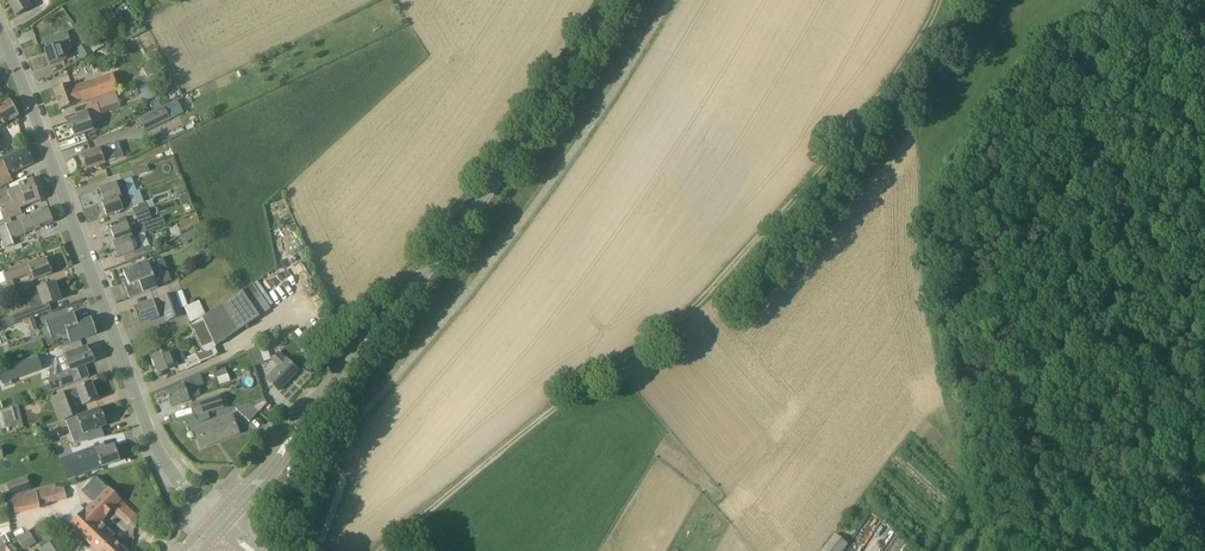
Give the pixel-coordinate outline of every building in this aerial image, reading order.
[(17,16),(31,7),(27,0),(8,0),(17,16)] [(136,37),(144,54),(153,49),(145,33),(136,37)] [(92,40),(76,49),(82,59),(98,50),(92,40)] [(44,50),(50,65),(67,59),(64,51),(73,47),(71,41),(62,44),(62,43),(44,50)] [(147,77),(152,75),(154,74),(151,67),(149,68),(144,71),(147,77)] [(60,111),(90,100),(114,91),(118,89),(113,74),(78,87),(76,81),(53,90),(60,111)] [(147,78),(134,84),(143,103),(156,97),(147,78)] [(90,100),(92,107),(85,109),(86,112),(78,115),(79,118),(70,121),(75,137),(93,130),(91,123),(102,119),(99,111),(119,104),(114,91),(90,100)] [(19,115),(11,100),(0,106),(0,126),(19,115)] [(146,132),(170,120),(163,107),(139,119),(146,132)] [(117,142),(81,154),(87,170),(95,167),(97,169),(101,168),(101,165),(105,164),(104,162),(115,158),(113,152),(120,150),(117,142)] [(34,163),(28,148),(3,159),(0,161),(0,187),(11,182),(13,181),(10,174),(34,163)] [(124,180),(150,171),(147,164),(120,174),(122,180),(124,180)] [(15,208),(20,206),(41,198),(33,179),(19,184),(20,187),(8,191),(15,208)] [(97,199),(99,204),(121,196),(127,194),(129,194),(124,180),(122,180),(100,189),(102,197),(97,199)] [(8,191),(6,186),(0,189),(0,208),(4,219),(22,212),(20,206),(15,208),(8,191)] [(121,196),(99,204),(100,209),(104,208),(107,216),(132,207),(127,194),(121,196)] [(192,203),(188,194),(179,197),(181,202),(184,201),(186,205),(192,203)] [(146,202),(148,208),(155,206),(152,200),(146,202)] [(135,214),(147,209),(145,202),(132,207),(134,214),(135,214)] [(45,210),(0,228),(0,234),(5,247),(14,244),(12,238),(25,233),(53,222),(48,209),(45,210)] [(110,245),(130,237),(144,232),(154,228),(147,209),(135,214),(140,226),(130,229),(128,223),(111,229),(114,237),(108,239),(110,245)] [(179,238),(183,245),(199,235),(195,228),(179,238)] [(130,237),(110,245),(112,250),(115,249),(118,256),(134,250),(130,237)] [(139,256),(153,251),(150,245),(137,250),(139,256)] [(34,280),(52,274),(46,259),(37,262),(36,260),(32,262),(2,273),(6,281),(31,272),(34,280)] [(155,280),(161,278),(154,260),(148,262),(148,260),(123,270),(129,285),(126,286),(130,298),(158,287),(155,280)] [(47,305),(61,300),(55,283),(38,289),(25,294),(28,302),(31,310),(12,317),(15,324),(23,320),(33,317),(49,311),(47,305)] [(190,326),(201,352),(205,360),(218,355),(214,348),(216,346),(270,309),(252,283),(205,316),(192,325),(190,326)] [(0,290),(0,294),(2,299),(18,293),(14,284),(0,290)] [(163,298),(163,297),(153,301),(134,308),(140,324),(160,317),(158,312),(162,310),(167,322),(183,316),(175,293),(163,298)] [(192,325),(205,316),(199,302),(185,309),(192,325)] [(97,334),(92,318),(65,327),(62,318),(48,322),(53,337),(67,332),(71,343),(97,334)] [(64,363),(67,371),(47,379),(51,391),(72,383),(88,377),(85,368),(81,369),(80,366),(94,361),(88,346),(64,355),(66,362),(64,363)] [(205,360),(201,352),(182,360),(177,347),(152,357),(159,374),(184,364),(186,370),(201,363),(200,362),(205,360)] [(253,363),(255,366),(264,363),(258,347),(249,351),(253,363)] [(266,379),(279,391),(299,370),(286,358),(285,359),(278,352),(271,359),(279,366),(266,379)] [(0,370),(0,383),(29,372),(25,361),(0,370)] [(310,362),(305,367),(310,371),(314,366),(310,362)] [(83,405),(97,400),(91,383),(76,388),(76,389),(57,396),(66,419),(78,414),(73,400),(80,397),(83,405)] [(186,390),(184,385),(166,391),(171,406),(201,396),(197,385),(186,390)] [(219,396),(192,405),(195,416),(222,407),(219,396)] [(258,413),(249,405),(248,404),(234,407),(249,422),(258,413)] [(95,429),(107,425),(100,408),(76,417),(81,430),(74,433),(77,442),(98,438),(95,429)] [(239,433),(232,415),(194,429),(201,447),(239,433)] [(99,457),(102,467),(120,460),(114,446),(106,449),(105,446),(95,450),(92,442),(83,445),(84,449),(74,453),(80,469),(91,465),(90,461),(99,457)] [(26,478),(7,485),(11,496),(31,489),(26,478)] [(89,487),(99,496),(87,509),(86,508),(70,525),(98,550),(127,550),(113,537),(115,535),(101,521),(114,507),(130,523),(136,516),(120,500),(121,499),(108,486),(106,488),(96,479),(89,487)] [(55,487),(37,491),(40,505),(57,501),(66,499),(63,485),(55,487)] [(41,509),(40,505),(37,491),(11,496),(15,515),(41,509)] [(29,532),(17,539),(22,546),(33,539),(29,532)] [(5,546),(10,542),(5,534),(0,537),(0,549),(5,546)] [(848,544),(835,534),(822,550),(843,550),(848,544)] [(59,538),(43,549),(44,550),(66,550),(67,550),(59,538)]
